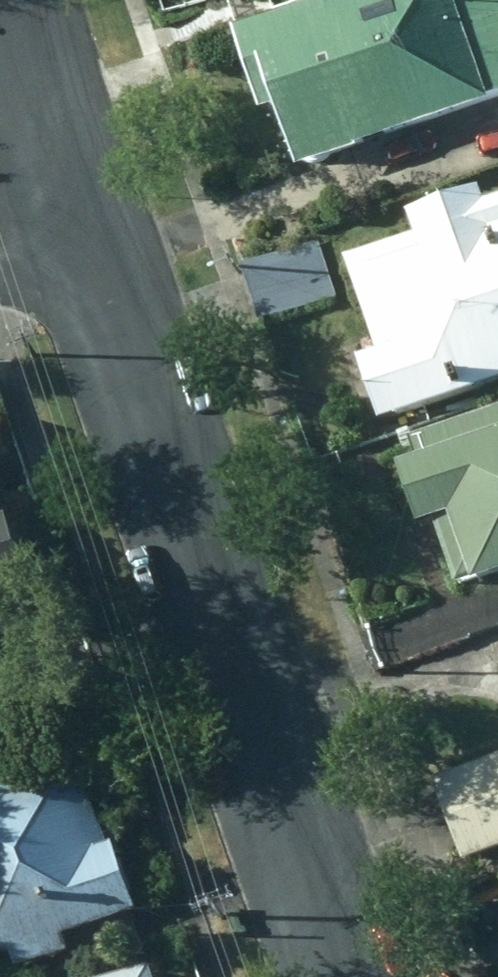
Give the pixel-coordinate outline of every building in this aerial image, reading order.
[(221,30),(247,112),(263,106),(285,167),(478,97),(490,93),(497,90),(497,0),(315,0),(221,30)] [(366,423),(497,380),(497,195),(473,203),(468,190),(395,214),(403,238),(334,260),(365,355),(346,361),(366,423)] [(314,237),(234,265),(256,328),(335,300),(314,237)] [(398,440),(404,461),(387,465),(406,528),(425,521),(445,585),(497,568),(497,405),(398,440)] [(54,620),(40,577),(51,573),(27,506),(17,508),(0,459),(14,427),(0,421),(0,640),(54,620)] [(425,780),(454,861),(497,846),(497,754),(425,780)] [(0,792),(0,912),(12,952),(36,944),(42,962),(89,948),(83,930),(155,908),(134,836),(124,839),(99,759),(0,792)] [(168,961),(115,976),(173,976),(168,961)]
